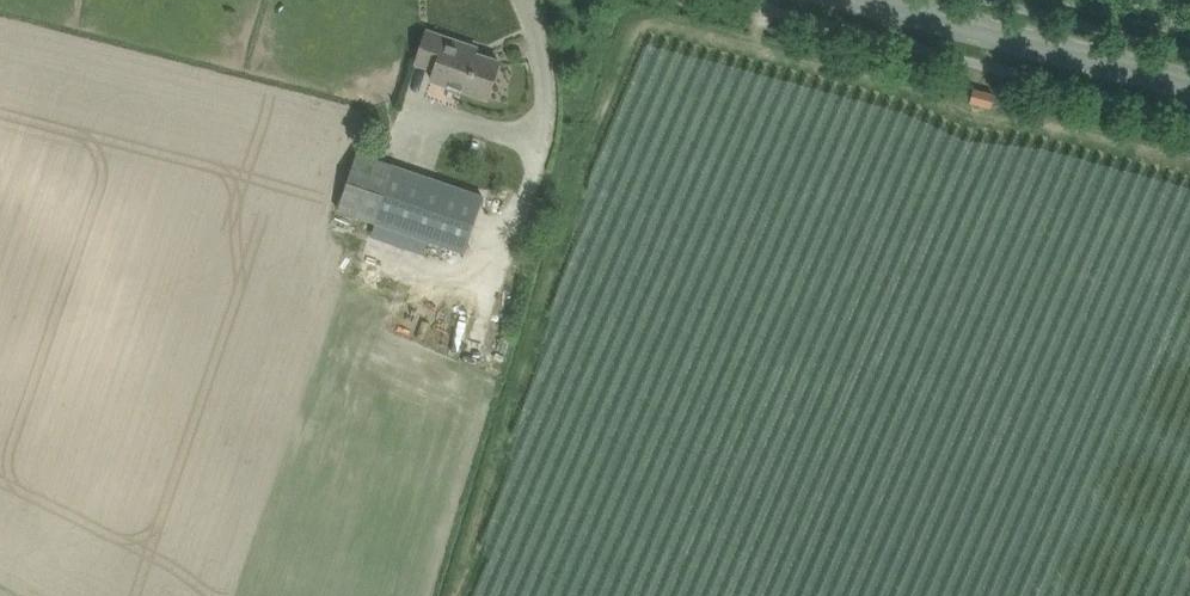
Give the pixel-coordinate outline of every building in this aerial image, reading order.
[(432,79),(488,98),(500,62),(466,50),(468,44),(427,30),(416,63),(435,69),(432,79)] [(971,101),(991,107),(994,94),(974,89),(971,101)] [(393,166),(393,165),(357,153),(338,211),(376,224),(371,238),(424,256),(429,240),(466,252),(484,197),(393,166)]
